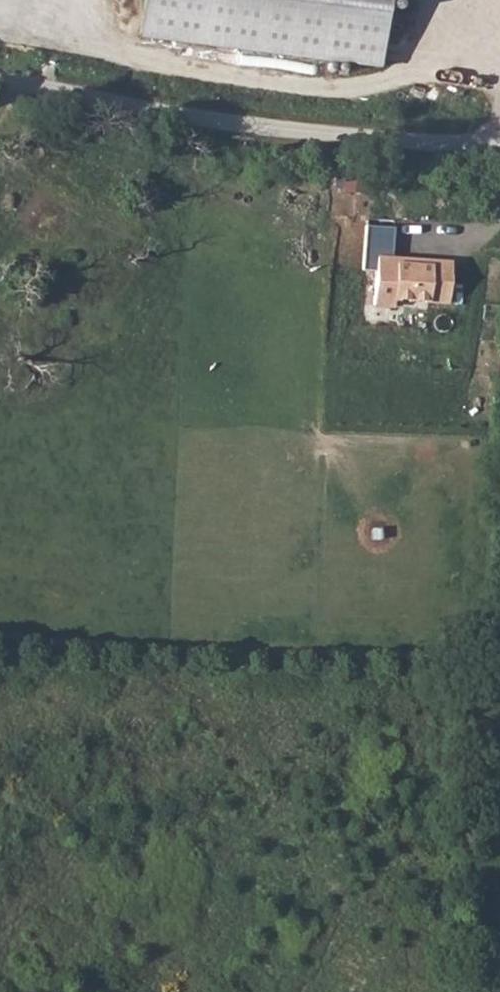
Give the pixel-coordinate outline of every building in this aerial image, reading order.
[(139,35),(382,65),(390,0),(143,0),(139,35)] [(368,247),(383,248),(383,230),(355,229),(354,260),(367,261),(368,247)] [(386,302),(448,304),(450,250),(383,248),(368,247),(367,261),(354,260),(353,274),(367,274),(365,308),(386,309),(386,302)]
